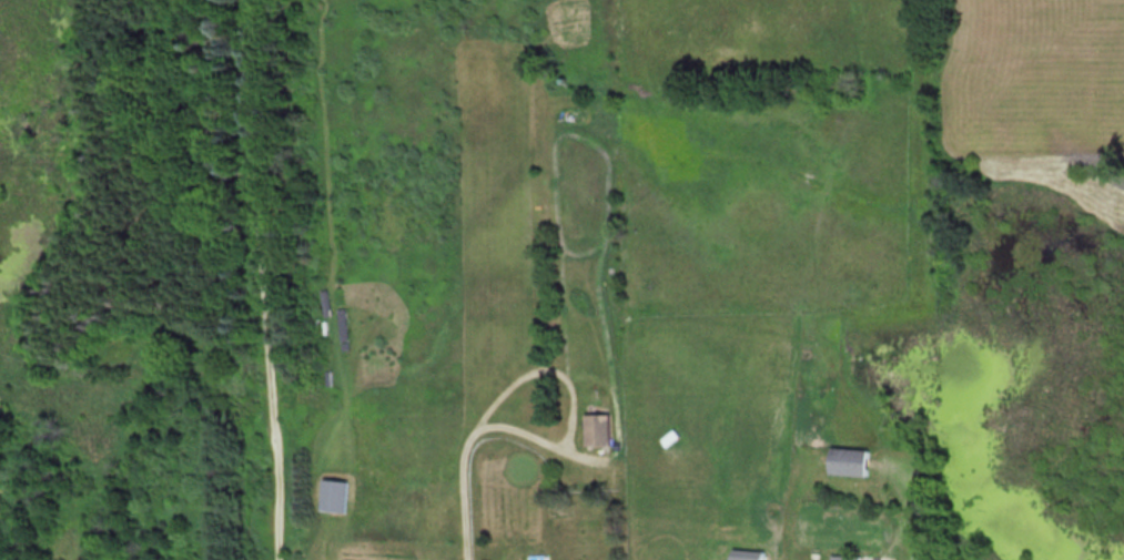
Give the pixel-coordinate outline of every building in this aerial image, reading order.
[(583,445),(608,445),(608,413),(583,413),(583,445)] [(867,449),(829,449),(829,474),(867,474),(867,449)] [(316,509),(341,512),(344,481),(320,478),(316,509)]
